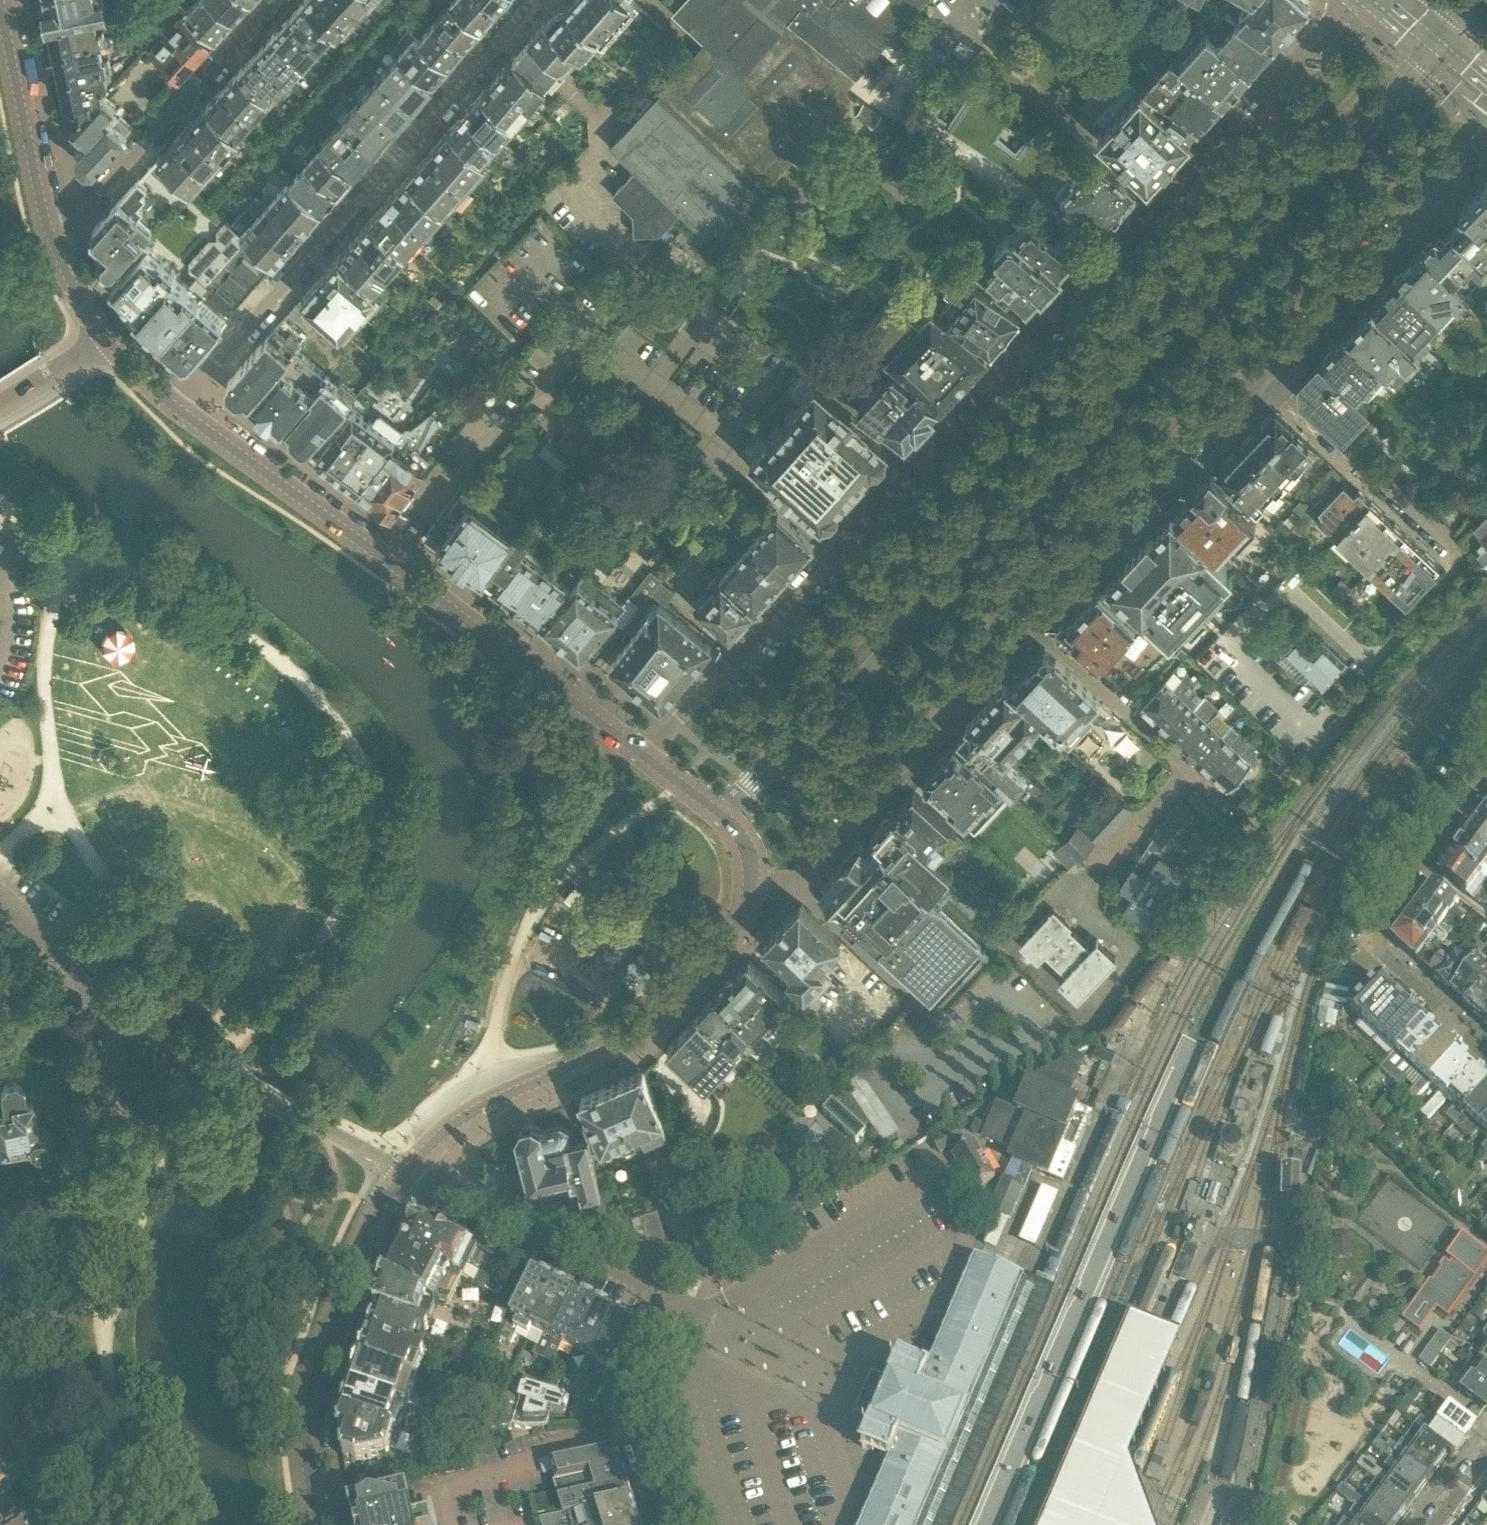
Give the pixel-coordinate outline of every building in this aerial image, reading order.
[(51,23),(102,12),(106,11),(104,0),(47,0),(49,7),(47,7),(51,23)] [(216,0),(194,0),(187,8),(217,36),(234,17),(216,0)] [(234,17),(249,0),(216,0),(234,17)] [(322,50),(339,31),(304,0),(287,18),(322,50)] [(356,22),(331,0),(304,0),(339,31),(343,36),(356,22)] [(368,10),(357,0),(331,0),(356,22),(357,23),(368,10)] [(378,0),(357,0),(368,10),(378,0)] [(435,20),(464,46),(474,35),(475,35),(480,28),(451,1),(450,0),(431,0),(443,11),(435,20)] [(451,1),(480,28),(488,20),(487,20),(496,10),(484,0),(480,0),(476,5),(471,0),(452,0),(451,1)] [(496,10),(505,0),(484,0),(496,10)] [(567,6),(603,39),(619,21),(596,0),(572,0),(567,6)] [(619,21),(635,2),(633,0),(596,0),(619,21)] [(676,12),(708,42),(661,93),(660,92),(654,99),(653,97),(623,131),(623,132),(610,146),(636,170),(613,195),(634,214),(634,235),(660,234),(672,221),(674,223),(649,249),(656,255),(689,220),(704,234),(705,235),(717,243),(794,158),(801,163),(856,97),(846,88),(857,75),(867,64),(883,44),(885,45),(925,0),(687,0),(676,12)] [(1227,8),(1276,40),(1281,35),(1289,26),(1289,27),(1291,26),(1290,25),(1294,21),(1294,22),(1296,20),(1295,20),(1296,19),(1275,0),(1248,0),(1241,8),(1238,4),(1242,0),(1216,0),(1215,1),(1227,8)] [(1296,19),(1308,6),(1309,6),(1310,5),(1307,2),(1309,0),(1275,0),(1296,19)] [(546,21),(579,50),(587,56),(603,39),(567,6),(566,5),(559,6),(559,7),(554,11),(546,20),(547,20),(546,21)] [(1227,8),(1206,31),(1251,68),(1263,55),(1264,55),(1269,49),(1274,43),(1274,44),(1275,42),(1276,41),(1276,40),(1227,8)] [(51,23),(56,50),(102,41),(108,40),(107,38),(106,39),(104,30),(106,30),(102,12),(51,23)] [(399,21),(408,29),(415,35),(448,64),(449,63),(449,64),(456,56),(464,46),(435,20),(427,29),(408,12),(399,21)] [(184,13),(166,32),(196,59),(211,43),(210,41),(212,41),(213,40),(208,36),(184,13)] [(306,67),(322,50),(287,18),(272,35),(306,67)] [(530,38),(561,66),(563,68),(579,50),(546,21),(536,32),(530,38)] [(128,24),(130,35),(143,33),(141,22),(128,24)] [(1170,54),(1223,99),(1224,100),(1225,98),(1234,87),(1235,88),(1241,81),(1240,81),(1250,70),(1252,69),(1251,68),(1206,31),(1201,27),(1182,48),(1178,51),(1169,45),(1164,50),(1170,54)] [(400,52),(398,54),(431,83),(448,64),(415,35),(408,29),(393,46),(400,52)] [(196,59),(166,32),(150,50),(180,77),(180,76),(180,75),(180,74),(182,74),(196,59)] [(290,84),(306,67),(272,35),(255,53),(290,84)] [(522,49),(515,56),(547,85),(547,84),(546,83),(552,77),(561,66),(530,38),(530,39),(527,43),(522,49)] [(59,64),(62,76),(102,68),(107,66),(102,41),(56,50),(59,64)] [(275,100),(290,84),(255,53),(245,64),(244,64),(241,68),(241,69),(240,68),(239,69),(275,100)] [(383,60),(373,71),(413,106),(422,94),(431,83),(398,54),(388,65),(383,60)] [(1144,85),(1198,124),(1200,126),(1201,124),(1205,119),(1206,119),(1213,111),(1212,111),(1223,99),(1170,54),(1142,83),(1144,85)] [(504,67),(497,75),(530,103),(547,85),(515,56),(504,68),(504,67)] [(71,121),(76,125),(103,95),(108,89),(105,86),(108,82),(105,82),(102,68),(62,76),(68,106),(71,121)] [(230,79),(222,88),(257,119),(275,101),(275,100),(239,69),(230,79)] [(629,79),(639,88),(647,79),(637,70),(629,79)] [(370,85),(359,98),(392,128),(405,113),(405,114),(413,106),(373,71),(365,80),(370,85)] [(493,81),(483,92),(515,120),(530,103),(497,75),(492,80),(493,81)] [(949,133),(1028,188),(1044,199),(1067,173),(1071,177),(1057,192),(1100,232),(1102,230),(1103,229),(1108,230),(1112,226),(1112,220),(1111,219),(1113,217),(1114,218),(1123,208),(1137,192),(1138,191),(1134,187),(1133,188),(1121,176),(1112,171),(1104,166),(1085,153),(1078,161),(957,76),(927,118),(949,133)] [(1198,124),(1144,85),(1143,86),(1132,77),(1088,125),(1097,133),(1112,147),(1129,165),(1130,164),(1145,179),(1147,178),(1149,180),(1151,178),(1151,177),(1165,161),(1166,162),(1176,151),(1191,135),(1192,133),(1191,132),(1198,124)] [(250,133),(260,122),(257,119),(222,88),(212,99),(207,104),(242,135),(247,129),(250,133)] [(472,104),(466,110),(498,139),(515,120),(483,92),(472,104)] [(103,95),(76,125),(73,128),(84,138),(81,142),(85,146),(78,153),(80,162),(87,168),(96,168),(98,166),(107,156),(108,156),(116,146),(126,136),(128,134),(127,134),(133,127),(114,109),(116,107),(103,95)] [(333,114),(340,121),(373,150),(383,139),(382,139),(392,128),(359,98),(348,111),(346,108),(347,107),(340,100),(331,109),(333,111),(332,112),(333,113),(333,114)] [(856,114),(865,120),(874,126),(881,115),(863,103),(856,114)] [(244,138),(242,135),(207,104),(195,117),(191,122),(191,121),(190,122),(228,156),(244,138)] [(461,116),(451,128),(483,156),(498,139),(466,110),(461,116)] [(340,121),(321,142),(353,172),(365,159),(366,159),(373,150),(340,121)] [(212,174),(228,156),(190,122),(175,139),(176,139),(175,140),(212,174)] [(300,156),(304,160),(338,190),(338,189),(353,172),(321,142),(304,127),(296,136),(302,141),(294,150),(300,156)] [(444,136),(430,152),(466,184),(487,160),(483,156),(451,128),(450,128),(449,130),(445,133),(445,134),(444,136)] [(195,192),(212,174),(175,140),(159,158),(160,158),(159,159),(177,175),(195,192)] [(409,175),(445,208),(466,184),(430,152),(417,167),(417,166),(416,167),(409,175)] [(159,159),(150,168),(168,185),(177,175),(159,159)] [(304,160),(288,177),(322,208),(322,207),(323,208),(327,202),(328,201),(328,202),(338,190),(304,160)] [(262,188),(273,198),(305,227),(306,226),(311,220),(322,208),(288,177),(277,167),(267,177),(270,180),(262,188)] [(390,196),(389,197),(426,229),(445,208),(409,175),(406,178),(406,179),(398,188),(397,188),(397,189),(396,189),(393,193),(390,196)] [(119,266),(135,249),(143,241),(153,229),(139,216),(143,211),(139,206),(146,198),(142,195),(148,189),(138,180),(102,220),(97,225),(94,229),(94,230),(93,230),(93,236),(94,237),(94,238),(96,239),(95,240),(101,244),(107,249),(101,255),(101,256),(101,263),(102,263),(102,264),(102,265),(107,269),(108,270),(109,270),(116,270),(116,269),(117,269),(119,268),(118,267),(119,266)] [(1453,228),(1486,262),(1486,180),(1458,208),(1465,215),(1453,228)] [(247,207),(290,245),(290,244),(291,244),(296,238),(295,238),(305,227),(273,198),(266,205),(256,196),(247,206),(247,207)] [(384,204),(371,219),(407,250),(426,229),(389,197),(387,199),(387,200),(384,203),(384,204)] [(232,224),(250,240),(274,263),(275,261),(275,262),(280,256),(290,245),(247,207),(232,224)] [(225,218),(217,211),(215,210),(209,216),(219,225),(225,218)] [(1027,214),(1008,234),(996,247),(997,256),(995,257),(977,240),(967,252),(967,257),(974,264),(967,272),(1023,310),(1026,306),(1028,307),(1042,292),(1043,293),(1063,271),(1061,270),(1076,254),(1044,227),(1042,228),(1027,214)] [(357,236),(356,237),(367,246),(369,243),(381,254),(379,256),(392,268),(407,250),(371,219),(361,231),(361,230),(356,235),(357,236)] [(156,327),(156,328),(162,333),(163,334),(240,251),(250,240),(232,224),(227,220),(217,231),(217,239),(210,239),(189,262),(190,270),(196,276),(189,285),(175,273),(177,272),(175,270),(140,309),(137,312),(139,313),(138,313),(144,318),(145,317),(146,319),(145,320),(144,323),(151,329),(154,328),(156,327)] [(1423,250),(1466,291),(1483,274),(1486,277),(1486,276),(1486,262),(1453,228),(1441,241),(1436,237),(1423,250)] [(717,243),(705,235),(692,253),(692,254),(708,266),(722,247),(717,243)] [(515,240),(511,236),(495,252),(499,256),(515,240)] [(351,243),(341,254),(376,285),(392,268),(379,256),(381,254),(369,243),(367,246),(356,237),(355,238),(355,237),(350,242),(351,243)] [(250,240),(240,251),(265,272),(274,263),(250,240)] [(138,307),(140,309),(175,270),(143,241),(135,249),(140,254),(124,272),(123,272),(122,274),(116,282),(115,281),(114,283),(114,284),(115,284),(114,285),(116,287),(116,286),(122,292),(121,293),(121,297),(127,303),(131,302),(132,301),(138,306),(138,307)] [(934,252),(947,261),(953,253),(939,244),(934,252)] [(1423,250),(1397,278),(1437,316),(1451,301),(1458,308),(1466,299),(1472,304),(1476,300),(1466,291),(1423,250)] [(240,251),(163,334),(161,338),(163,340),(170,345),(170,346),(176,352),(177,351),(183,357),(184,357),(184,358),(192,357),(192,356),(202,345),(202,346),(213,334),(212,333),(222,322),(228,316),(228,315),(265,272),(240,251)] [(341,254),(321,276),(365,314),(371,318),(390,297),(384,292),(376,285),(341,254)] [(951,298),(939,313),(991,351),(992,350),(993,348),(1003,336),(1003,337),(1009,329),(1019,317),(1021,316),(959,273),(958,273),(956,271),(952,271),(949,272),(946,277),(944,279),(945,282),(946,286),(949,288),(945,293),(951,298)] [(365,314),(321,276),(302,298),(325,317),(347,335),(365,314)] [(1373,303),(1372,304),(1426,356),(1432,361),(1436,365),(1440,368),(1444,364),(1440,360),(1427,350),(1422,345),(1431,336),(1424,330),(1437,316),(1397,278),(1390,286),(1373,303)] [(429,299),(438,307),(442,302),(433,295),(429,299)] [(302,298),(288,314),(311,332),(325,317),(302,298)] [(923,385),(922,385),(942,404),(991,351),(939,313),(932,307),(921,321),(915,316),(894,298),(859,339),(881,357),(884,353),(923,385)] [(1426,356),(1372,304),(1347,331),(1384,366),(1388,370),(1395,376),(1400,371),(1417,353),(1424,359),(1426,356)] [(244,397),(249,401),(296,348),(301,342),(290,332),(280,323),(277,326),(277,327),(268,337),(259,346),(239,368),(240,368),(233,376),(228,382),(228,391),(229,391),(237,397),(237,398),(244,397)] [(1347,331),(1322,358),(1359,393),(1364,387),(1370,393),(1376,387),(1370,381),(1384,366),(1347,331)] [(486,344),(501,355),(507,346),(493,335),(486,344)] [(289,427),(315,398),(312,395),(329,376),(296,348),(249,401),(258,409),(258,410),(270,421),(271,421),(280,429),(280,430),(288,429),(289,427)] [(858,408),(869,416),(906,442),(908,440),(918,429),(930,416),(942,404),(922,385),(920,387),(867,353),(857,366),(879,387),(875,391),(865,382),(848,400),(858,407),(858,408)] [(1359,393),(1322,358),(1300,381),(1301,390),(1300,391),(1343,430),(1356,416),(1369,403),(1359,393)] [(602,371),(611,382),(621,374),(612,363),(602,371)] [(378,372),(362,389),(371,398),(387,380),(378,372)] [(801,504),(822,523),(824,522),(832,520),(838,513),(838,505),(847,496),(848,497),(857,488),(865,479),(863,477),(871,468),(880,466),(886,460),(886,451),(888,450),(866,431),(867,430),(858,422),(859,422),(850,414),(850,415),(841,408),(801,373),(783,393),(799,407),(793,407),(785,415),(784,423),(783,424),(775,426),(769,433),(768,440),(759,432),(741,450),(751,459),(751,460),(775,481),(774,482),(782,489),(781,490),(791,499),(792,498),(800,505),(801,504)] [(309,447),(310,446),(349,404),(358,394),(343,381),(339,385),(329,376),(312,395),(315,398),(289,427),(293,430),(292,431),(292,438),(293,438),(302,446),(302,447),(309,447)] [(63,397),(3,432),(4,433),(63,397)] [(67,399),(65,400),(67,403),(70,406),(76,410),(80,411),(80,410),(76,408),(74,406),(71,404),(69,401),(67,399)] [(317,458),(359,489),(381,459),(382,460),(405,428),(400,431),(380,418),(377,419),(373,426),(346,410),(350,405),(349,404),(310,446),(321,453),(318,457),(318,456),(317,458)] [(1263,426),(1256,434),(1296,472),(1316,451),(1279,416),(1276,413),(1274,415),(1272,412),(1261,423),(1263,426)] [(381,459),(359,489),(389,511),(395,510),(411,488),(414,491),(424,477),(421,475),(425,470),(423,469),(430,460),(414,449),(421,440),(424,442),(438,423),(429,414),(409,431),(405,428),(382,460),(381,459)] [(670,435),(689,448),(698,436),(678,423),(670,434),(670,435)] [(1244,446),(1237,454),(1277,492),(1296,472),(1256,434),(1255,435),(1252,432),(1241,444),(1244,446)] [(1277,492),(1237,454),(1236,455),(1233,453),(1222,464),(1225,466),(1218,473),(1216,471),(1215,472),(1257,513),(1277,492)] [(1342,476),(1333,467),(1313,488),(1322,497),(1342,476)] [(484,580),(486,578),(519,534),(525,526),(505,510),(497,521),(479,507),(497,482),(488,476),(470,501),(461,494),(431,533),(442,541),(439,545),(438,544),(437,546),(439,548),(440,547),(455,558),(454,560),(466,569),(467,567),(483,578),(482,579),(484,580)] [(1174,515),(1213,552),(1222,562),(1227,557),(1219,549),(1229,538),(1236,545),(1255,526),(1220,493),(1224,489),(1211,476),(1210,477),(1204,477),(1197,485),(1196,491),(1196,492),(1175,514),(1174,515)] [(1335,533),(1338,536),(1371,501),(1359,490),(1355,494),(1344,484),(1340,488),(1320,509),(1324,512),(1318,518),(1321,521),(1319,523),(1332,536),(1335,533)] [(1338,536),(1372,568),(1405,533),(1371,501),(1338,536)] [(1294,508),(1303,518),(1309,511),(1300,502),(1294,508)] [(778,513),(750,545),(785,577),(794,567),(793,567),(799,561),(801,560),(801,559),(812,547),(814,545),(778,513)] [(490,587),(509,603),(539,565),(548,553),(529,539),(536,539),(547,525),(544,522),(545,521),(536,515),(525,526),(519,534),(486,578),(493,583),(490,587)] [(1480,515),(1471,525),(1486,539),(1483,542),(1486,546),(1481,552),(1486,558),(1483,561),(1486,565),(1486,522),(1480,515)] [(1108,584),(1108,585),(1143,619),(1146,621),(1147,621),(1169,643),(1221,589),(1225,593),(1240,579),(1222,562),(1213,552),(1210,555),(1172,520),(1173,519),(1171,517),(1151,539),(1149,537),(1126,561),(1127,563),(1112,579),(1108,584)] [(1284,537),(1285,538),(1290,532),(1281,523),(1275,529),(1284,538),(1284,537)] [(1290,532),(1285,538),(1292,544),(1300,536),(1293,529),(1290,532)] [(1405,533),(1372,568),(1407,600),(1439,565),(1405,533)] [(688,543),(697,551),(704,544),(695,536),(688,543)] [(720,575),(721,576),(720,577),(756,609),(758,607),(758,606),(769,594),(771,592),(776,586),(777,586),(785,577),(750,545),(749,546),(747,544),(720,575)] [(509,603),(537,625),(578,577),(571,572),(562,582),(539,565),(509,603)] [(581,660),(590,648),(610,625),(615,619),(623,626),(662,580),(650,570),(623,602),(584,570),(578,577),(537,625),(581,660)] [(756,609),(720,577),(718,575),(707,588),(710,591),(697,606),(731,636),(756,609)] [(1330,590),(1340,600),(1349,592),(1353,588),(1342,578),(1330,590)] [(662,582),(652,593),(666,604),(675,593),(662,582)] [(1143,619),(1108,585),(1099,594),(1099,593),(1097,595),(1098,595),(1091,602),(1076,617),(1076,618),(1070,625),(1070,624),(1068,626),(1061,625),(1055,631),(1056,639),(1057,640),(1058,640),(1067,649),(1067,648),(1076,657),(1082,651),(1099,667),(1112,652),(1143,619)] [(1349,592),(1340,600),(1347,608),(1355,599),(1349,592)] [(612,665),(630,680),(646,692),(662,705),(712,645),(660,604),(612,665)] [(1309,675),(1323,688),(1347,662),(1322,639),(1313,649),(1283,620),(1268,636),(1270,638),(1263,646),(1302,682),(1309,675)] [(610,625),(590,648),(596,652),(615,629),(610,625)] [(122,657),(126,654),(129,651),(131,646),(132,641),(131,637),(129,632),(125,629),(120,627),(115,627),(110,628),(106,631),(103,636),(102,641),(102,646),(104,650),(107,654),(112,657),(117,657),(122,657)] [(1045,648),(1008,688),(1042,721),(1043,721),(1068,745),(1091,720),(1093,722),(1100,723),(1111,711),(1045,648)] [(1141,707),(1156,720),(1188,686),(1193,681),(1185,674),(1182,678),(1174,671),(1141,707)] [(959,740),(957,743),(1009,793),(1012,796),(1026,781),(1005,761),(1006,760),(1042,721),(1008,688),(1005,685),(966,727),(969,729),(959,740)] [(1156,720),(1169,733),(1202,699),(1188,686),(1156,720)] [(1169,733),(1184,747),(1219,709),(1213,703),(1205,695),(1202,699),(1169,733)] [(1184,747),(1199,761),(1231,727),(1223,719),(1226,715),(1224,714),(1233,704),(1229,700),(1219,709),(1184,747)] [(1199,761),(1213,774),(1245,740),(1231,727),(1199,761)] [(1431,748),(1442,755),(1451,741),(1440,734),(1431,748)] [(1245,740),(1213,774),(1227,788),(1261,752),(1253,745),(1252,746),(1245,740)] [(1009,793),(957,743),(956,744),(955,744),(942,759),(943,760),(929,775),(926,775),(926,783),(929,783),(931,785),(929,787),(966,822),(981,806),(990,814),(1009,793)] [(894,810),(892,812),(943,861),(945,858),(965,837),(951,825),(914,790),(903,802),(902,801),(899,804),(894,810)] [(1128,804),(1122,798),(1120,797),(1116,793),(1112,797),(1084,827),(1102,843),(1112,832),(1134,809),(1133,809),(1129,806),(1128,804)] [(1255,806),(1245,796),(1241,800),(1237,805),(1244,812),(1246,814),(1247,815),(1250,812),(1251,810),(1255,806)] [(1165,845),(1171,850),(1203,816),(1185,800),(1153,834),(1165,845)] [(1479,820),(1486,827),(1486,810),(1479,820)] [(952,869),(943,861),(892,812),(883,822),(884,822),(872,835),(876,839),(942,901),(957,885),(946,875),(952,869)] [(1465,840),(1486,857),(1486,832),(1477,823),(1465,840)] [(1077,859),(1078,860),(1079,861),(1096,843),(1078,826),(1061,844),(1077,859)] [(991,947),(942,901),(876,839),(866,850),(863,847),(862,845),(855,845),(842,859),(843,867),(823,888),(826,891),(823,894),(823,901),(828,906),(836,906),(839,902),(851,913),(843,921),(930,1001),(979,948),(984,954),(991,947)] [(1452,857),(1479,877),(1480,877),(1486,868),(1486,869),(1486,857),(1465,840),(1452,857)] [(1113,897),(1124,908),(1123,909),(1126,911),(1148,925),(1185,870),(1160,854),(1155,861),(1155,862),(1147,874),(1133,865),(1119,886),(1121,887),(1113,897)] [(1479,877),(1452,857),(1440,874),(1472,899),(1485,881),(1480,877),(1479,877)] [(1434,882),(1423,896),(1459,924),(1464,917),(1453,908),(1458,901),(1434,882)] [(1423,896),(1413,910),(1438,929),(1442,923),(1454,931),(1459,924),(1423,896)] [(805,993),(805,992),(811,998),(815,993),(817,993),(827,982),(827,980),(831,976),(820,965),(842,941),(802,904),(787,920),(787,919),(779,928),(765,944),(792,970),(787,976),(805,993)] [(1117,958),(1112,954),(1099,941),(1098,939),(1096,941),(1090,948),(1087,945),(1088,944),(1087,944),(1086,944),(1069,928),(1072,926),(1054,909),(1051,911),(1050,911),(1050,912),(1050,913),(1044,919),(1043,920),(1036,927),(1035,928),(1029,935),(1028,936),(1021,943),(1020,944),(1021,946),(1037,961),(1038,962),(1040,960),(1039,960),(1046,954),(1062,969),(1061,970),(1062,971),(1063,971),(1066,973),(1060,980),(1060,979),(1058,981),(1060,982),(1077,998),(1078,1000),(1117,958)] [(1413,910),(1402,924),(1450,962),(1454,956),(1441,947),(1442,946),(1432,937),(1438,929),(1413,910)] [(1392,937),(1439,980),(1450,962),(1402,924),(1392,937)] [(1140,940),(1149,946),(1158,933),(1149,927),(1140,940)] [(1439,980),(1453,993),(1478,956),(1485,946),(1481,942),(1476,949),(1475,948),(1474,949),(1465,941),(1454,956),(1450,962),(1439,980)] [(1468,1007),(1486,985),(1486,965),(1478,956),(1453,993),(1463,1002),(1468,1007)] [(715,997),(752,1031),(761,1022),(767,1027),(768,1028),(769,1028),(770,1028),(771,1027),(772,1026),(781,1017),(782,1016),(782,1015),(782,1014),(782,1012),(781,1011),(780,1011),(776,1006),(785,997),(779,991),(780,991),(748,960),(736,973),(733,971),(723,982),(726,985),(715,997)] [(1153,961),(1133,989),(1140,995),(1160,966),(1153,961)] [(1357,1028),(1390,1059),(1397,1052),(1425,1021),(1390,989),(1391,989),(1379,978),(1350,1010),(1362,1022),(1357,1028)] [(1483,1020),(1486,1016),(1486,985),(1468,1007),(1472,1010),(1483,1020)] [(1326,987),(1323,1003),(1347,1008),(1350,992),(1326,987)] [(715,997),(700,1012),(736,1046),(744,1037),(748,1041),(753,1040),(755,1038),(755,1034),(752,1031),(715,997)] [(736,1046),(700,1012),(669,1045),(669,1047),(705,1081),(705,1082),(707,1082),(707,1081),(724,1063),(725,1064),(727,1062),(726,1060),(738,1047),(736,1046)] [(1398,1085),(1404,1078),(1442,1037),(1425,1021),(1397,1052),(1390,1059),(1381,1068),(1398,1085)] [(1414,1102),(1431,1084),(1460,1053),(1442,1037),(1404,1078),(1414,1088),(1407,1095),(1414,1102)] [(1431,1117),(1448,1099),(1476,1068),(1460,1053),(1431,1084),(1441,1093),(1425,1111),(1431,1117)] [(315,1109),(336,1115),(348,1102),(347,1101),(346,1101),(336,1112),(316,1107),(312,1106),(260,1078),(257,1076),(244,1066),(239,1058),(238,1059),(237,1059),(242,1067),(256,1078),(259,1080),(311,1107),(315,1109)] [(1454,1124),(1486,1088),(1486,1078),(1476,1068),(1448,1099),(1455,1106),(1446,1116),(1449,1119),(1454,1124)] [(621,1082),(613,1085),(634,1131),(637,1140),(638,1140),(647,1137),(667,1128),(665,1119),(644,1073),(643,1071),(641,1072),(623,1080),(620,1081),(621,1082)] [(868,1086),(859,1078),(846,1087),(883,1142),(899,1131),(868,1086)] [(812,1088),(804,1080),(793,1092),(802,1100),(812,1088)] [(26,1146),(27,1151),(34,1156),(46,1154),(53,1145),(51,1132),(41,1126),(36,1127),(32,1100),(28,1100),(28,1101),(25,1101),(23,1087),(15,1081),(5,1083),(0,1091),(4,1113),(0,1114),(0,1151),(26,1146)] [(586,1127),(588,1136),(589,1135),(594,1153),(604,1148),(603,1147),(604,1147),(608,1155),(637,1140),(634,1131),(613,1085),(604,1089),(604,1088),(602,1089),(602,1090),(584,1098),(584,1097),(581,1099),(593,1124),(586,1127)] [(1019,1168),(1021,1164),(1031,1169),(1048,1176),(1063,1182),(1092,1114),(1030,1088),(1027,1087),(1000,1103),(996,1111),(992,1109),(985,1127),(977,1124),(973,1133),(985,1138),(985,1139),(1015,1152),(1011,1160),(1016,1162),(1014,1166),(1019,1168)] [(1481,1129),(1486,1123),(1486,1088),(1454,1124),(1472,1140),(1481,1129)] [(221,1091),(211,1091),(211,1092),(211,1093),(221,1093),(230,1094),(239,1096),(244,1098),(249,1100),(251,1101),(300,1127),(305,1129),(316,1139),(316,1150),(317,1150),(318,1150),(319,1138),(307,1128),(301,1125),(252,1099),(247,1097),(243,1095),(238,1093),(231,1092),(227,1092),(221,1091)] [(839,1165),(870,1128),(832,1097),(802,1134),(839,1165)] [(1350,1104),(1339,1100),(1336,1108),(1347,1112),(1350,1104)] [(1356,1116),(1364,1123),(1371,1115),(1364,1108),(1356,1116)] [(1336,1114),(1325,1110),(1325,1112),(1317,1134),(1318,1134),(1327,1137),(1336,1114)] [(670,1115),(674,1130),(683,1127),(679,1112),(670,1115)] [(1376,1135),(1378,1134),(1384,1127),(1371,1115),(1364,1123),(1376,1135)] [(954,1124),(956,1127),(959,1132),(970,1125),(969,1123),(965,1116),(953,1123),(954,1124)] [(531,1184),(531,1183),(532,1183),(543,1180),(545,1187),(551,1190),(562,1187),(566,1181),(564,1175),(571,1173),(573,1182),(580,1180),(583,1194),(601,1189),(588,1136),(579,1138),(578,1134),(571,1136),(569,1128),(562,1124),(542,1129),(542,1128),(533,1122),(523,1125),(518,1134),(530,1182),(529,1183),(531,1184)] [(963,1140),(959,1134),(953,1124),(932,1137),(941,1152),(945,1150),(963,1140)] [(902,1140),(892,1146),(897,1154),(907,1148),(902,1140)] [(975,1142),(953,1155),(952,1155),(973,1190),(995,1177),(975,1142)] [(1237,1144),(1234,1143),(1230,1143),(1227,1144),(1224,1146),(1223,1148),(1222,1151),(1222,1155),(1223,1158),(1225,1160),(1228,1162),(1231,1163),(1234,1162),(1237,1161),(1239,1159),(1241,1156),(1241,1153),(1241,1149),(1239,1146),(1237,1144)] [(1414,1153),(1407,1161),(1415,1167),(1422,1160),(1414,1153)] [(1282,1171),(1281,1202),(1284,1202),(1286,1202),(1288,1202),(1302,1203),(1303,1171),(1288,1171),(1282,1171)] [(1436,1182),(1443,1188),(1449,1181),(1443,1176),(1436,1182)] [(991,1210),(993,1211),(997,1213),(1009,1218),(1008,1218),(1010,1219),(1011,1217),(1010,1217),(1016,1204),(1017,1202),(1022,1190),(1023,1188),(1021,1188),(1005,1182),(1006,1181),(1004,1180),(1003,1182),(1004,1182),(999,1195),(998,1194),(997,1196),(998,1196),(992,1209),(991,1210)] [(1044,1191),(1023,1242),(1036,1247),(1050,1214),(1051,1214),(1051,1213),(1053,1206),(1054,1206),(1054,1205),(1053,1205),(1057,1196),(1044,1191)] [(1456,1191),(1450,1198),(1465,1211),(1471,1204),(1456,1191)] [(647,1241),(647,1242),(668,1252),(668,1251),(659,1216),(641,1221),(647,1241)] [(402,1248),(462,1277),(463,1277),(478,1247),(451,1234),(451,1233),(436,1225),(435,1226),(419,1217),(413,1219),(408,1228),(410,1233),(402,1247),(403,1247),(402,1248)] [(1207,1227),(1198,1223),(1195,1231),(1194,1231),(1191,1232),(1188,1234),(1186,1237),(1185,1240),(1185,1243),(1187,1247),(1189,1249),(1192,1251),(1195,1251),(1199,1251),(1201,1250),(1204,1247),(1205,1244),(1206,1241),(1205,1238),(1204,1235),(1203,1235),(1207,1227)] [(724,1239),(735,1244),(741,1232),(729,1226),(724,1239)] [(1336,1234),(1337,1240),(1335,1240),(1336,1241),(1330,1242),(1331,1251),(1337,1251),(1337,1252),(1352,1250),(1350,1238),(1349,1238),(1348,1232),(1336,1234)] [(1448,1317),(1486,1263),(1486,1252),(1468,1239),(1463,1235),(1417,1300),(1428,1308),(1431,1304),(1437,1309),(1448,1317)] [(693,1258),(703,1263),(710,1249),(700,1245),(693,1258)] [(392,1259),(384,1275),(438,1302),(448,1305),(462,1277),(402,1248),(398,1256),(396,1261),(392,1259)] [(937,1349),(937,1350),(935,1356),(934,1356),(934,1357),(931,1364),(930,1365),(931,1365),(928,1371),(925,1370),(905,1361),(900,1359),(898,1364),(899,1364),(893,1378),(893,1377),(891,1382),(891,1383),(881,1406),(873,1425),(872,1425),(870,1430),(871,1430),(865,1444),(865,1443),(863,1448),(867,1450),(887,1458),(890,1460),(888,1466),(887,1467),(884,1474),(884,1475),(882,1480),(881,1480),(881,1481),(878,1488),(877,1489),(878,1489),(875,1495),(875,1496),(872,1503),(871,1504),(869,1510),(868,1510),(867,1514),(866,1514),(866,1515),(863,1522),(863,1523),(862,1524),(920,1524),(923,1518),(924,1519),(925,1516),(924,1516),(929,1504),(930,1504),(931,1502),(930,1501),(935,1489),(936,1490),(937,1487),(937,1486),(942,1475),(943,1475),(944,1472),(943,1472),(948,1460),(949,1460),(950,1457),(949,1457),(955,1444),(956,1444),(956,1443),(957,1441),(956,1441),(960,1431),(961,1431),(962,1428),(961,1428),(967,1415),(968,1415),(969,1413),(968,1412),(973,1400),(974,1401),(975,1398),(975,1397),(980,1385),(981,1386),(982,1383),(981,1383),(986,1371),(987,1371),(988,1368),(987,1368),(992,1356),(993,1356),(994,1354),(993,1353),(999,1341),(999,1342),(1001,1339),(1000,1338),(1005,1327),(1006,1327),(1007,1324),(1006,1324),(1011,1312),(1012,1312),(1013,1309),(1012,1309),(1017,1297),(1018,1298),(1020,1295),(1019,1294),(1024,1282),(1025,1283),(1026,1280),(1025,1280),(1025,1279),(1021,1277),(1013,1274),(1008,1272),(993,1265),(988,1263),(987,1263),(980,1260),(978,1259),(976,1258),(973,1263),(973,1264),(970,1271),(969,1272),(967,1278),(967,1277),(966,1278),(967,1278),(964,1286),(964,1285),(963,1286),(963,1287),(961,1292),(960,1293),(957,1300),(957,1301),(955,1307),(954,1307),(954,1308),(951,1315),(950,1316),(951,1316),(949,1320),(950,1320),(947,1326),(946,1327),(947,1327),(943,1334),(943,1335),(941,1341),(940,1341),(940,1342),(937,1349)] [(468,1279),(486,1287),(490,1277),(489,1273),(476,1267),(473,1267),(468,1279)] [(374,1307),(377,1308),(429,1325),(435,1308),(429,1306),(432,1300),(434,1301),(438,1302),(384,1275),(379,1291),(374,1307)] [(527,1340),(529,1337),(555,1285),(540,1278),(533,1275),(501,1339),(511,1344),(516,1335),(527,1340)] [(961,1428),(962,1428),(961,1431),(960,1431),(956,1441),(957,1441),(956,1443),(956,1444),(955,1444),(949,1457),(950,1457),(949,1460),(948,1460),(943,1472),(944,1472),(943,1475),(942,1475),(937,1486),(937,1487),(936,1490),(935,1489),(930,1501),(931,1502),(930,1504),(929,1504),(924,1516),(925,1516),(924,1519),(923,1518),(920,1524),(958,1524),(1056,1293),(1040,1286),(1034,1283),(1026,1280),(1025,1283),(1024,1282),(1019,1294),(1020,1295),(1018,1298),(1017,1297),(1012,1309),(1013,1309),(1012,1312),(1011,1312),(1006,1324),(1007,1324),(1006,1327),(1005,1327),(1000,1338),(1001,1339),(999,1342),(999,1341),(993,1353),(994,1354),(993,1356),(992,1356),(987,1368),(988,1368),(987,1371),(986,1371),(981,1383),(982,1383),(981,1386),(980,1385),(975,1397),(975,1398),(974,1401),(973,1400),(968,1412),(969,1413),(968,1415),(967,1415),(961,1428)] [(541,1358),(544,1360),(576,1296),(569,1293),(569,1292),(555,1285),(529,1337),(527,1340),(538,1346),(534,1355),(541,1358)] [(576,1296),(544,1360),(546,1361),(553,1364),(559,1352),(571,1358),(574,1351),(597,1307),(582,1299),(576,1296)] [(1471,1313),(1481,1320),(1486,1312),(1486,1304),(1481,1300),(1471,1313)] [(579,1384),(583,1386),(618,1317),(611,1314),(597,1307),(574,1351),(587,1358),(578,1377),(582,1379),(579,1384)] [(368,1333),(420,1352),(429,1325),(377,1308),(374,1318),(369,1320),(366,1328),(368,1333)] [(1133,1316),(1080,1440),(1098,1448),(1111,1453),(1121,1457),(1130,1461),(1139,1438),(1182,1337),(1173,1333),(1168,1331),(1150,1323),(1142,1320),(1133,1316)] [(618,1317),(583,1386),(575,1401),(596,1407),(603,1407),(600,1398),(613,1374),(619,1361),(620,1361),(627,1346),(633,1333),(636,1326),(618,1317)] [(1469,1333),(1474,1327),(1466,1321),(1461,1328),(1469,1333)] [(1450,1343),(1450,1342),(1449,1341),(1451,1338),(1441,1331),(1434,1341),(1420,1361),(1431,1369),(1435,1363),(1447,1347),(1450,1343)] [(360,1359),(359,1361),(416,1379),(421,1364),(425,1353),(420,1352),(368,1333),(368,1334),(369,1334),(365,1344),(364,1345),(360,1347),(357,1354),(360,1359)] [(1455,1336),(1450,1342),(1450,1343),(1457,1348),(1460,1350),(1464,1345),(1461,1343),(1462,1342),(1455,1336)] [(1454,1352),(1457,1348),(1450,1343),(1447,1347),(1454,1352)] [(1467,1355),(1486,1369),(1486,1348),(1482,1355),(1472,1348),(1467,1355)] [(1463,1371),(1486,1388),(1486,1369),(1467,1355),(1463,1352),(1459,1357),(1464,1360),(1463,1361),(1468,1364),(1463,1371)] [(354,1379),(351,1387),(408,1406),(412,1395),(410,1395),(416,1379),(359,1361),(358,1363),(354,1365),(351,1373),(354,1376),(353,1379),(354,1379)] [(1463,1371),(1453,1385),(1486,1410),(1486,1388),(1463,1371)] [(881,1406),(891,1383),(891,1382),(877,1376),(858,1419),(872,1425),(873,1425),(881,1406)] [(496,1387),(505,1389),(509,1381),(499,1378),(496,1387)] [(513,1426),(525,1386),(521,1385),(509,1381),(505,1389),(485,1427),(493,1431),(513,1426)] [(1418,1384),(1407,1398),(1414,1403),(1425,1389),(1419,1385),(1418,1384)] [(538,1391),(525,1386),(513,1426),(523,1429),(547,1428),(550,1418),(551,1418),(553,1412),(566,1416),(571,1400),(538,1391)] [(342,1413),(339,1413),(397,1433),(402,1418),(409,1420),(411,1413),(415,1415),(417,1409),(408,1406),(351,1387),(348,1395),(348,1394),(347,1397),(343,1398),(340,1406),(343,1410),(342,1413)] [(1407,1398),(1397,1411),(1403,1415),(1404,1416),(1414,1403),(1407,1398)] [(1445,1415),(1440,1421),(1466,1441),(1476,1427),(1437,1398),(1432,1405),(1445,1415)] [(1403,1415),(1397,1411),(1387,1425),(1393,1429),(1403,1415)] [(397,1433),(339,1413),(337,1414),(335,1421),(336,1423),(340,1424),(339,1425),(340,1433),(345,1435),(343,1440),(344,1441),(342,1447),(343,1456),(358,1462),(386,1454),(388,1450),(395,1452),(401,1435),(397,1433)] [(1420,1418),(1415,1425),(1456,1454),(1466,1441),(1440,1421),(1435,1428),(1420,1418)] [(1452,1460),(1456,1454),(1415,1425),(1405,1438),(1441,1465),(1447,1456),(1452,1460)] [(1385,1465),(1394,1473),(1421,1492),(1431,1478),(1387,1445),(1378,1438),(1373,1444),(1386,1454),(1385,1455),(1390,1459),(1385,1465)] [(1390,1441),(1387,1445),(1431,1478),(1441,1465),(1405,1438),(1399,1447),(1394,1444),(1394,1443),(1390,1440),(1389,1441),(1390,1441)] [(1111,1453),(1098,1448),(1090,1444),(1080,1440),(1044,1524),(1153,1524),(1152,1524),(1143,1499),(1135,1476),(1130,1461),(1121,1457),(1111,1453)] [(541,1524),(566,1524),(633,1501),(616,1445),(550,1460),(556,1482),(553,1483),(564,1516),(540,1521),(541,1524)] [(1357,1466),(1375,1480),(1411,1506),(1421,1492),(1394,1473),(1390,1479),(1362,1459),(1357,1466)] [(20,1480),(12,1465),(0,1471),(0,1470),(0,1492),(20,1480)] [(1366,1492),(1375,1499),(1401,1518),(1411,1506),(1375,1480),(1370,1486),(1366,1492)] [(1354,1506),(1380,1524),(1396,1524),(1401,1518),(1375,1499),(1370,1506),(1342,1486),(1337,1493),(1350,1503),(1354,1506)] [(428,1507),(410,1511),(406,1491),(349,1504),(354,1524),(432,1524),(428,1507)] [(533,1498),(537,1516),(555,1512),(551,1495),(533,1498)] [(633,1501),(566,1524),(641,1524),(633,1501)] [(22,1511),(21,1511),(20,1512),(22,1515),(20,1516),(14,1505),(0,1514),(0,1524),(31,1524),(22,1511)] [(1356,1524),(1380,1524),(1354,1506),(1349,1513),(1359,1521),(1356,1524)]
